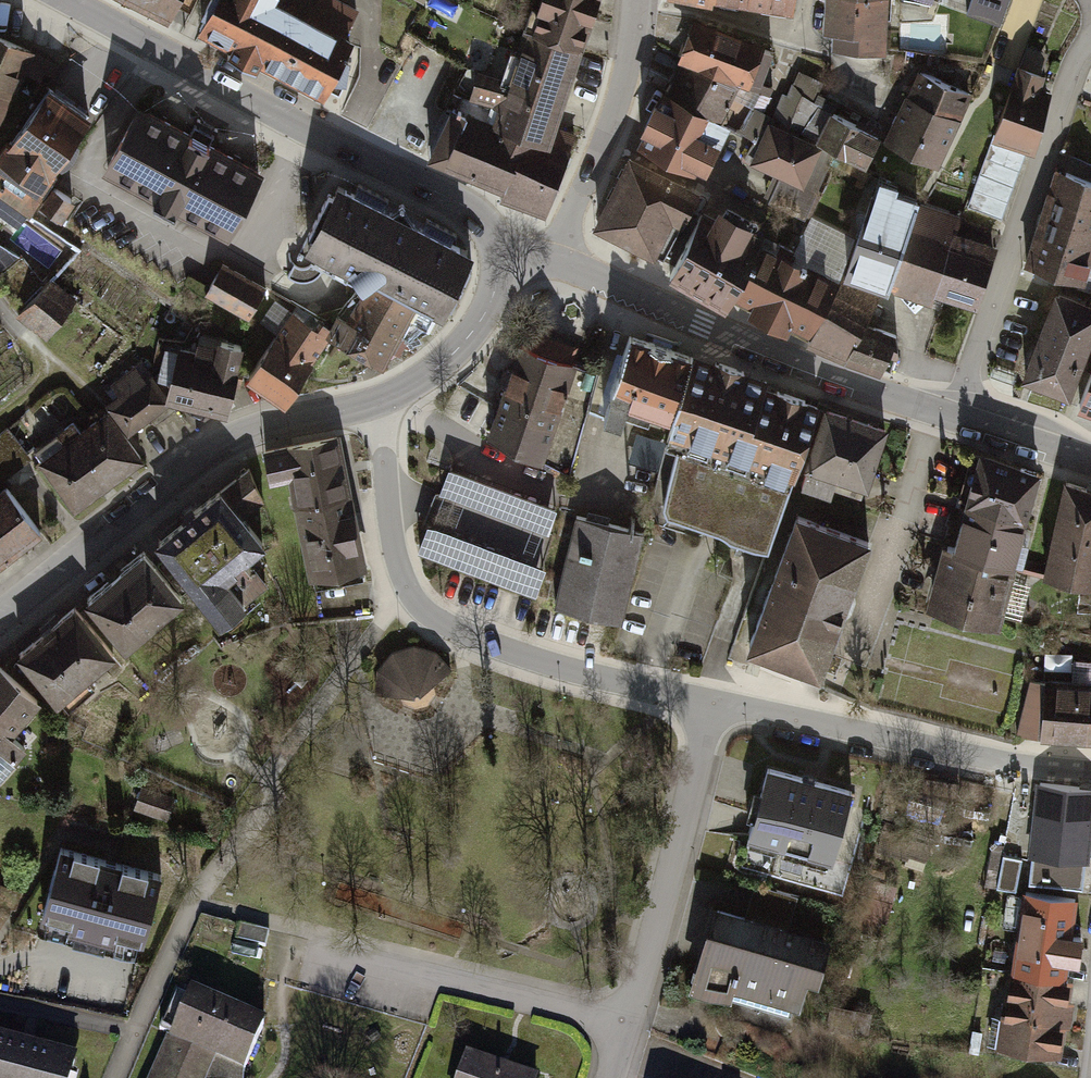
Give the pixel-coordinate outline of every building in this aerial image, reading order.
[(165,19),(174,0),(124,0),(165,19)] [(326,0),(217,0),(201,36),(318,92),(353,14),(326,0)] [(532,34),(579,49),(595,0),(543,0),(532,34)] [(789,11),(791,0),(722,0),(789,11)] [(825,14),(832,15),(830,48),(889,51),(892,0),(825,0),(825,14)] [(967,9),(1000,21),(1008,0),(970,0),(967,9)] [(769,54),(691,27),(677,62),(756,90),(769,54)] [(575,54),(520,32),(499,84),(465,70),(429,161),(545,207),(564,159),(538,149),(575,54)] [(0,41),(0,133),(36,58),(0,41)] [(51,82),(59,63),(38,55),(30,74),(51,82)] [(733,89),(677,62),(638,142),(694,169),(733,89)] [(1042,77),(1018,68),(993,137),(1024,148),(1044,93),(1037,91),(1042,77)] [(834,89),(800,72),(777,118),(812,135),(834,89)] [(971,97),(918,74),(889,138),(942,161),(971,97)] [(45,81),(0,152),(0,213),(15,223),(28,202),(65,226),(80,202),(55,186),(100,116),(45,81)] [(767,117),(746,107),(736,129),(708,180),(719,184),(740,156),(748,159),(767,117)] [(198,139),(140,109),(108,170),(230,234),(262,172),(198,139)] [(875,139),(829,117),(816,144),(862,166),(875,139)] [(818,149),(770,125),(752,162),(784,178),(800,186),(811,163),(818,149)] [(1021,155),(992,145),(971,211),(999,220),(1021,155)] [(695,188),(630,156),(596,226),(661,258),(695,188)] [(1064,161),(1032,266),(1085,283),(1090,263),(1090,170),(1064,161)] [(828,170),(811,163),(800,186),(784,178),(772,203),(807,217),(828,170)] [(462,244),(333,185),(303,251),(432,310),(462,244)] [(912,214),(872,199),(848,261),(889,276),(912,214)] [(761,226),(711,200),(673,273),(723,299),(761,226)] [(962,221),(925,207),(894,288),(931,302),(962,221)] [(996,252),(961,238),(939,294),(974,308),(996,252)] [(831,279),(763,250),(740,304),(809,332),(831,279)] [(268,292),(225,269),(210,296),(253,320),(268,292)] [(46,279),(20,311),(44,331),(71,300),(53,285),(46,279)] [(413,311),(365,285),(334,342),(382,368),(413,311)] [(885,309),(835,288),(814,339),(889,370),(896,353),(871,342),(885,309)] [(1056,291),(1024,373),(1066,389),(1090,325),(1090,304),(1056,291)] [(289,316),(249,376),(285,401),(325,340),(289,316)] [(192,358),(173,354),(164,395),(233,410),(247,348),(197,337),(192,358)] [(659,349),(629,338),(607,397),(671,420),(696,363),(659,349)] [(570,364),(511,345),(480,439),(539,459),(570,364)] [(762,389),(696,363),(671,420),(666,431),(740,456),(762,389)] [(148,374),(112,396),(131,428),(168,405),(148,374)] [(1082,405),(1090,408),(1090,382),(1082,405)] [(816,406),(762,389),(740,456),(792,474),(816,406)] [(883,432),(829,415),(811,474),(865,490),(883,432)] [(103,416),(40,464),(74,508),(137,461),(103,416)] [(0,444),(0,484),(31,463),(13,436),(0,444)] [(334,441),(268,453),(274,484),(293,480),(302,520),(347,511),(334,441)] [(790,488),(682,457),(663,522),(771,553),(790,488)] [(1041,480),(979,458),(946,555),(1008,576),(1041,480)] [(560,509),(448,464),(417,550),(532,597),(560,509)] [(246,474),(227,489),(245,512),(264,497),(246,474)] [(1067,483),(1043,572),(1090,584),(1090,489),(1067,483)] [(0,496),(0,562),(38,537),(7,491),(0,496)] [(223,494),(172,532),(210,582),(261,543),(223,494)] [(357,568),(347,511),(302,520),(313,577),(357,568)] [(864,541),(791,515),(743,649),(817,675),(864,541)] [(641,534),(576,519),(555,605),(620,621),(641,534)] [(170,538),(156,550),(212,621),(228,608),(170,538)] [(180,602),(148,558),(89,601),(121,644),(180,602)] [(1008,579),(942,563),(930,609),(996,625),(1008,579)] [(115,653),(79,611),(22,661),(58,702),(115,653)] [(421,649),(402,652),(385,660),(374,685),(376,699),(416,699),(452,671),(439,656),(421,649)] [(1012,676),(952,657),(946,676),(942,689),(1001,708),(1012,676)] [(0,673),(0,779),(25,751),(9,736),(37,706),(0,672),(0,673)] [(1049,680),(1044,735),(1090,739),(1090,684),(1049,680)] [(1046,685),(1029,682),(1021,732),(1039,734),(1046,685)] [(852,788),(767,765),(747,835),(833,858),(852,788)] [(144,784),(136,808),(170,819),(177,795),(144,784)] [(1031,787),(1023,882),(1086,888),(1090,831),(1090,792),(1031,787)] [(162,872),(60,846),(43,913),(71,920),(68,931),(114,943),(117,933),(145,940),(162,872)] [(715,890),(691,982),(793,1009),(818,917),(715,890)] [(1072,906),(1024,901),(1016,976),(1064,982),(1072,906)] [(1071,993),(1011,984),(1002,1047),(1062,1055),(1071,993)] [(192,996),(154,1077),(242,1077),(264,1029),(192,996)] [(0,1047),(0,1077),(71,1077),(74,1064),(0,1047)] [(472,1062),(467,1077),(521,1077),(472,1062)]
